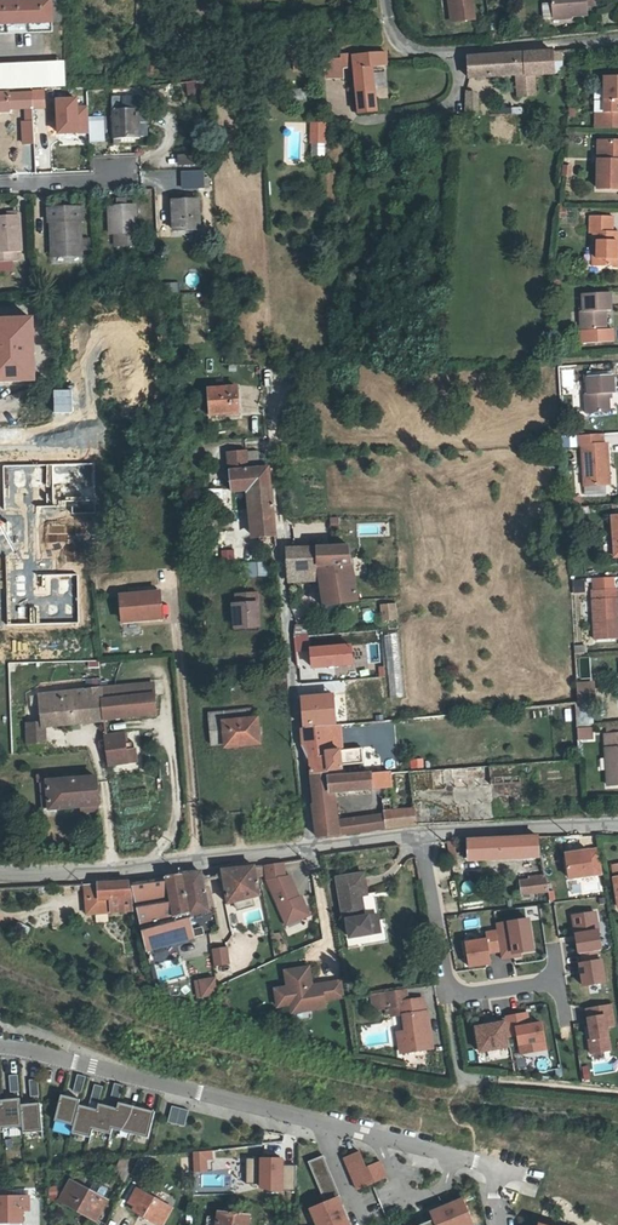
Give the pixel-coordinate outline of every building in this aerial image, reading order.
[(0,1),(0,32),(53,31),(52,0),(36,0),(34,0),(3,0),(3,1),(0,1)] [(455,22),(474,19),(471,0),(452,0),(455,22)] [(552,18),(588,16),(587,8),(597,7),(597,0),(551,0),(552,18)] [(519,89),(519,97),(536,95),(536,77),(555,75),(555,51),(469,57),(468,79),(512,77),(524,76),(524,89),(519,89)] [(386,54),(370,56),(371,68),(387,66),(386,54)] [(371,68),(370,56),(354,57),(353,56),(341,57),(341,60),(309,62),(309,71),(325,70),(343,70),(354,69),(359,117),(376,114),(371,68)] [(0,64),(0,87),(62,85),(62,61),(0,64)] [(343,70),(325,70),(326,80),(343,79),(343,70)] [(513,97),(519,97),(519,89),(524,89),(524,76),(512,77),(513,97)] [(605,79),(605,115),(596,115),(596,127),(617,127),(617,79),(605,79)] [(198,94),(197,80),(185,81),(186,94),(198,94)] [(108,91),(108,98),(136,98),(160,94),(160,87),(136,90),(108,91)] [(43,90),(33,90),(34,108),(44,108),(43,90)] [(10,111),(10,107),(32,106),(32,92),(0,93),(0,111),(10,111)] [(477,95),(467,96),(467,117),(479,116),(477,95)] [(56,99),(58,132),(87,131),(86,107),(77,108),(76,98),(56,99)] [(32,109),(25,109),(25,121),(22,121),(23,143),(33,142),(32,109)] [(113,110),(113,140),(139,140),(139,138),(147,138),(147,128),(139,128),(139,110),(113,110)] [(89,141),(103,141),(103,122),(89,122),(89,141)] [(325,127),(312,127),(312,146),(325,146),(325,127)] [(599,143),(599,191),(617,191),(617,143),(599,143)] [(176,157),(177,168),(201,167),(200,155),(176,157)] [(561,164),(560,175),(570,176),(571,165),(561,164)] [(182,172),(183,190),(198,189),(197,172),(182,172)] [(198,200),(172,201),(173,230),(199,229),(198,200)] [(134,205),(108,207),(110,234),(136,233),(134,205)] [(83,209),(49,210),(50,223),(55,223),(56,258),(82,257),(82,253),(89,253),(89,241),(82,241),(81,223),(83,223),(83,209)] [(15,259),(15,251),(19,251),(19,214),(0,215),(0,260),(15,259)] [(617,267),(617,234),(613,234),(613,218),(591,218),(590,233),(593,234),(593,267),(617,267)] [(583,313),(581,313),(582,331),(606,331),(606,312),(611,312),(610,294),(583,295),(583,313)] [(0,322),(0,382),(36,381),(33,321),(0,322)] [(606,331),(582,331),(582,344),(613,343),(612,331),(606,331)] [(583,344),(583,356),(617,356),(617,343),(613,343),(583,344)] [(588,395),(586,395),(587,413),(610,412),(609,393),(615,393),(614,376),(588,377),(588,395)] [(239,387),(212,389),(213,414),(240,412),(239,387)] [(607,469),(611,468),(610,444),(606,444),(605,434),(578,435),(579,447),(582,447),(585,488),(609,487),(607,469)] [(251,490),(272,489),(270,467),(263,467),(262,454),(258,451),(228,454),(231,492),(251,490)] [(92,463),(2,466),(6,626),(80,624),(79,572),(38,573),(36,508),(72,507),(73,514),(93,513),(92,463)] [(272,489),(251,490),(255,537),(276,536),(272,489)] [(223,563),(235,562),(234,536),(222,537),(223,563)] [(291,581),(299,581),(298,572),(321,571),(322,579),(326,606),(359,600),(352,546),(288,548),(291,581)] [(298,572),(299,581),(322,579),(321,571),(298,572)] [(593,591),(615,590),(615,577),(592,579),(593,591)] [(161,590),(122,595),(124,619),(150,617),(151,618),(164,617),(161,590)] [(617,600),(617,590),(615,590),(593,591),(596,641),(617,641),(617,619),(616,601),(617,600)] [(260,606),(239,607),(240,628),(260,628),(260,606)] [(396,606),(384,607),(385,621),(397,620),(396,606)] [(150,649),(151,641),(135,641),(135,649),(150,649)] [(575,654),(586,653),(585,643),(574,644),(575,654)] [(296,646),(297,654),(309,654),(308,645),(296,646)] [(309,654),(297,654),(299,670),(322,668),(322,653),(309,654)] [(103,688),(106,713),(129,711),(129,715),(157,713),(155,683),(103,688)] [(304,726),(326,724),(324,706),(322,685),(306,686),(301,692),(304,726)] [(593,685),(577,686),(578,703),(595,702),(593,685)] [(106,713),(103,688),(32,695),(33,705),(43,705),(44,725),(90,720),(89,715),(106,713)] [(326,724),(365,721),(363,703),(324,706),(326,724)] [(214,745),(228,744),(228,745),(262,742),(260,717),(255,718),(254,707),(211,711),(214,745)] [(576,717),(580,726),(592,721),(588,712),(576,717)] [(30,724),(30,740),(45,740),(44,725),(30,724)] [(576,726),(576,740),(593,739),(592,725),(576,726)] [(310,758),(312,774),(345,774),(342,737),(341,726),(303,729),(305,746),(310,758)] [(607,737),(617,736),(617,728),(607,729),(607,737)] [(125,731),(108,733),(111,763),(137,760),(135,741),(126,741),(125,731)] [(607,737),(606,737),(608,788),(617,788),(617,736),(607,737)] [(371,773),(392,773),(391,763),(375,765),(375,763),(355,764),(356,773),(371,773)] [(489,766),(392,773),(394,787),(395,808),(399,808),(399,811),(415,809),(417,825),(496,821),(495,817),(491,786),(489,766)] [(43,792),(51,792),(52,808),(102,802),(99,776),(50,780),(49,773),(41,773),(43,792)] [(344,774),(312,774),(315,807),(314,807),(318,837),(339,835),(337,822),(333,793),(372,789),(371,773),(356,773),(344,774)] [(392,773),(371,773),(372,789),(394,787),(392,773)] [(380,797),(381,808),(390,807),(389,796),(380,797)] [(387,829),(417,825),(415,809),(399,811),(399,808),(395,808),(396,811),(385,812),(386,815),(387,829)] [(339,835),(387,829),(386,815),(337,822),(339,835)] [(468,841),(469,862),(539,857),(538,838),(468,841)] [(597,845),(562,851),(567,878),(602,872),(597,845)] [(287,877),(285,862),(268,865),(269,879),(285,916),(295,912),(301,915),(302,919),(311,915),(304,897),(301,898),(292,876),(287,877)] [(258,875),(256,866),(224,870),(230,903),(237,902),(239,910),(255,905),(254,898),(262,895),(258,875)] [(197,936),(190,914),(214,907),(211,891),(206,892),(202,872),(133,881),(148,949),(197,936)] [(366,874),(340,878),(347,920),(350,920),(353,938),(375,934),(371,916),(368,917),(364,896),(369,895),(366,874)] [(545,878),(520,882),(521,895),(547,892),(545,878)] [(131,881),(85,884),(87,909),(133,907),(131,881)] [(462,892),(471,892),(472,882),(462,881),(462,892)] [(295,912),(285,916),(289,924),(302,919),(301,915),(295,912)] [(572,916),(578,954),(601,950),(595,912),(572,916)] [(375,934),(384,933),(380,914),(371,916),(375,934)] [(509,928),(496,930),(497,931),(500,951),(501,959),(515,957),(514,954),(534,951),(528,919),(508,923),(509,928)] [(490,953),(500,951),(497,931),(477,935),(478,941),(465,943),(469,967),(491,964),(490,953)] [(230,945),(215,949),(219,964),(234,961),(230,945)] [(578,983),(604,982),(603,957),(577,958),(578,983)] [(326,994),(346,991),(343,974),(322,978),(323,982),(316,983),(313,979),(310,960),(286,964),(289,980),(276,983),(279,1001),(311,995),(312,1004),(327,1001),(326,994)] [(226,991),(222,977),(203,982),(207,996),(226,991)] [(387,1001),(391,1001),(403,999),(405,1028),(399,1029),(401,1050),(430,1047),(427,1011),(424,1011),(423,997),(408,998),(407,987),(379,990),(379,995),(386,994),(386,996),(387,1001)] [(379,990),(372,990),(373,998),(386,996),(386,994),(379,995),(379,990)] [(293,1007),(312,1004),(311,995),(292,999),(293,1007)] [(609,1028),(615,1027),(612,1003),(584,1006),(588,1053),(611,1051),(609,1028)] [(527,1013),(505,1017),(506,1019),(509,1036),(518,1035),(520,1045),(521,1044),(533,1042),(535,1051),(547,1049),(542,1023),(530,1025),(527,1013)] [(509,1036),(506,1019),(494,1021),(494,1023),(484,1025),(476,1027),(480,1052),(511,1046),(509,1036)] [(533,1042),(521,1044),(523,1054),(535,1051),(533,1042)] [(74,1089),(83,1091),(87,1075),(78,1073),(74,1089)] [(11,1092),(20,1091),(19,1074),(10,1075),(11,1092)] [(31,1096),(40,1095),(39,1078),(30,1079),(31,1096)] [(115,1082),(111,1098),(119,1100),(124,1084),(115,1082)] [(95,1083),(91,1099),(100,1101),(104,1085),(95,1083)] [(112,1133),(113,1128),(149,1137),(156,1110),(119,1101),(118,1107),(100,1103),(98,1108),(80,1104),(81,1098),(62,1094),(56,1119),(75,1124),(73,1131),(92,1136),(94,1128),(112,1133)] [(2,1103),(0,1103),(0,1131),(5,1131),(5,1128),(23,1126),(24,1132),(43,1130),(41,1102),(21,1104),(21,1097),(2,1099),(2,1103)] [(190,1108),(173,1104),(169,1120),(185,1125),(190,1108)] [(195,1170),(207,1169),(207,1159),(214,1157),(213,1148),(194,1150),(195,1170)] [(360,1149),(345,1156),(358,1188),(388,1176),(381,1159),(366,1165),(360,1149)] [(324,1154),(309,1160),(326,1200),(338,1195),(341,1194),(324,1154)] [(259,1156),(259,1157),(246,1157),(246,1181),(258,1181),(258,1185),(268,1188),(294,1188),(294,1164),(281,1164),(281,1156),(259,1156)] [(141,1159),(134,1173),(140,1176),(148,1162),(141,1159)] [(122,1160),(115,1175),(124,1180),(131,1165),(122,1160)] [(70,1181),(60,1200),(96,1218),(106,1198),(70,1181)] [(136,1206),(133,1210),(161,1224),(172,1207),(137,1188),(129,1202),(136,1206)] [(338,1195),(326,1200),(311,1206),(319,1224),(350,1224),(338,1195)] [(16,1221),(16,1209),(28,1209),(29,1196),(0,1196),(0,1221),(16,1221)] [(431,1211),(434,1218),(437,1224),(471,1224),(475,1223),(464,1197),(431,1211)] [(251,1217),(219,1212),(218,1222),(217,1224),(250,1224),(251,1217)]
